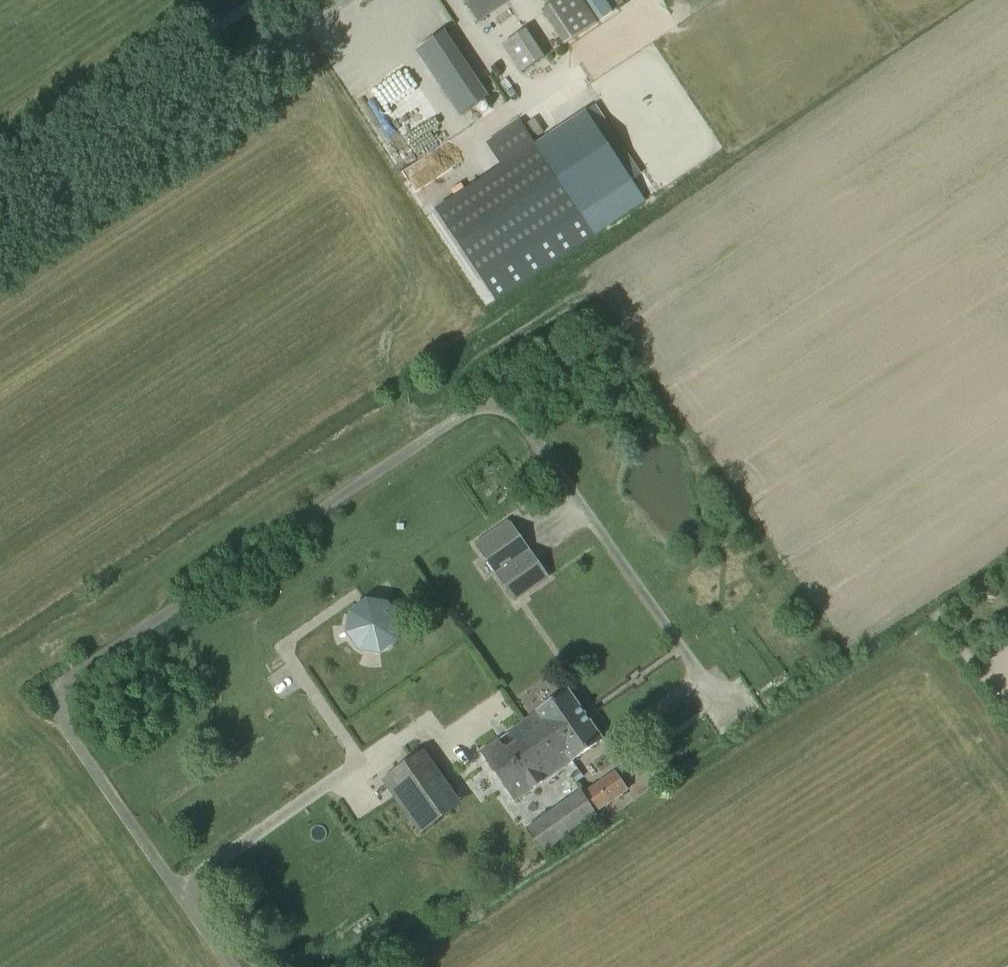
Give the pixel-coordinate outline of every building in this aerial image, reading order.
[(479,22),(513,0),(464,0),(479,22)] [(564,45),(598,22),(582,0),(555,0),(541,9),(564,45)] [(600,20),(613,11),(605,0),(586,0),(600,20)] [(417,47),(461,114),(490,95),(446,28),(417,47)] [(504,44),(523,73),(546,58),(528,29),(504,44)] [(587,110),(536,144),(595,233),(646,200),(587,110)] [(436,210),(495,298),(595,233),(536,144),(520,120),(487,142),(503,166),(436,210)] [(511,519),(478,542),(516,598),(550,575),(511,519)] [(389,602),(368,600),(350,612),(347,633),(360,650),(381,653),(395,644),(399,641),(403,619),(389,602)] [(199,674),(195,668),(190,671),(194,677),(199,674)] [(537,712),(525,720),(542,746),(556,736),(573,761),(605,739),(569,688),(536,711),(537,712)] [(542,746),(525,720),(480,750),(516,801),(573,761),(556,736),(542,746)] [(424,751),(382,780),(410,820),(451,791),(424,751)] [(583,793),(596,812),(629,790),(616,770),(590,788),(583,793)] [(598,815),(581,790),(525,828),(530,834),(543,854),(550,849),(598,815)]
